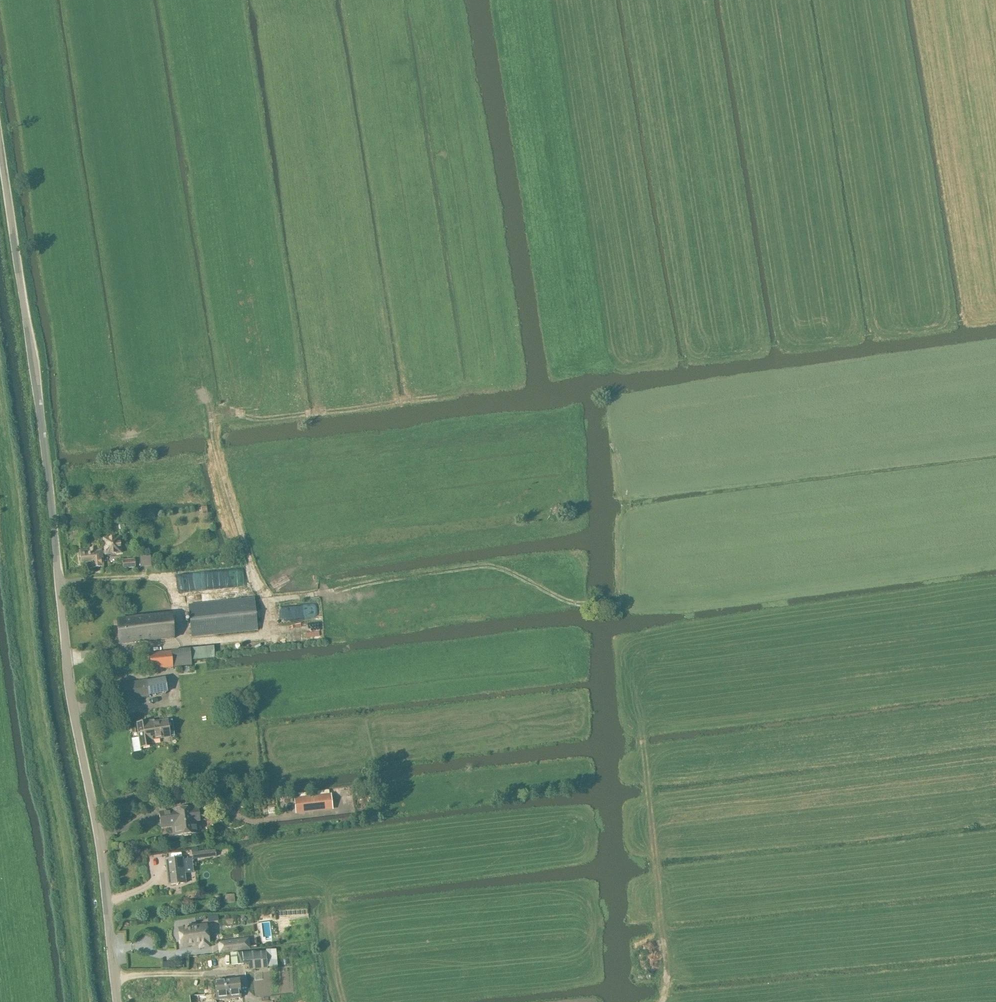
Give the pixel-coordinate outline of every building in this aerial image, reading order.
[(104,566),(103,554),(105,554),(105,555),(122,553),(120,537),(104,538),(105,551),(102,552),(102,548),(79,550),(80,562),(90,561),(91,568),(104,566)] [(123,569),(136,568),(135,559),(122,560),(123,569)] [(255,597),(188,604),(192,638),(258,631),(255,597)] [(172,614),(117,620),(120,644),(175,639),(172,614)] [(173,668),(171,650),(149,653),(150,670),(173,668)] [(122,684),(125,701),(150,697),(150,696),(168,692),(165,677),(147,680),(122,684)] [(154,721),(149,721),(137,723),(141,747),(152,745),(151,740),(170,737),(167,720),(154,722),(154,721)] [(296,814),(333,810),(331,794),(294,798),(296,814)] [(213,806),(203,807),(203,814),(213,813),(213,806)] [(194,809),(194,808),(173,811),(160,813),(161,825),(174,824),(176,836),(197,834),(195,821),(199,821),(198,808),(194,809)] [(192,860),(216,857),(215,850),(191,853),(192,860)] [(183,858),(165,860),(168,885),(186,883),(183,858)] [(234,894),(223,895),(224,903),(235,902),(234,894)] [(179,929),(180,939),(180,940),(179,940),(179,941),(179,942),(179,943),(179,944),(180,944),(181,945),(181,947),(199,944),(200,948),(209,947),(208,943),(209,943),(209,941),(209,940),(210,940),(210,939),(210,938),(210,937),(210,936),(209,936),(209,935),(208,935),(206,925),(196,926),(196,924),(188,925),(188,927),(179,929)] [(218,943),(220,953),(249,949),(248,939),(218,943)] [(237,965),(243,964),(243,965),(248,965),(249,970),(267,968),(266,951),(255,952),(255,951),(242,953),(242,952),(236,953),(237,965)] [(192,972),(212,969),(211,961),(199,962),(198,958),(190,959),(192,972)] [(238,978),(215,982),(218,999),(241,996),(239,978),(238,978)]
